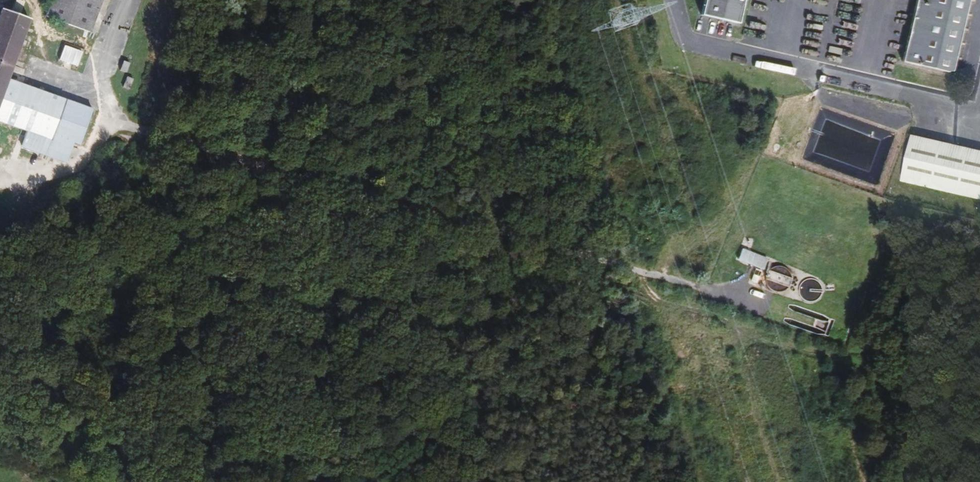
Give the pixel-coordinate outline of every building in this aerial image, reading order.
[(44,24),(90,40),(104,0),(52,0),(44,24)] [(134,8),(141,10),(144,0),(136,0),(134,8)] [(703,22),(740,30),(747,0),(708,0),(703,22)] [(907,64),(955,75),(971,0),(921,0),(907,64)] [(1,11),(0,13),(0,99),(6,81),(28,21),(1,11)] [(120,72),(126,74),(129,64),(123,62),(120,72)] [(133,80),(127,78),(124,90),(130,91),(133,80)] [(6,81),(0,99),(0,126),(26,136),(21,148),(67,165),(73,149),(78,151),(92,111),(67,102),(6,81)] [(915,138),(903,189),(979,206),(979,153),(915,138)] [(768,259),(742,249),(738,261),(763,270),(768,259)] [(788,289),(791,285),(792,279),(790,273),(786,269),(780,266),(774,267),(769,270),(766,275),(765,281),(767,287),(771,291),(777,293),(783,293),(788,289)] [(819,300),(822,295),(823,290),(822,284),(818,280),(813,278),(807,279),(802,282),(799,286),(799,292),(800,297),(804,301),(809,303),(815,302),(819,300)]
